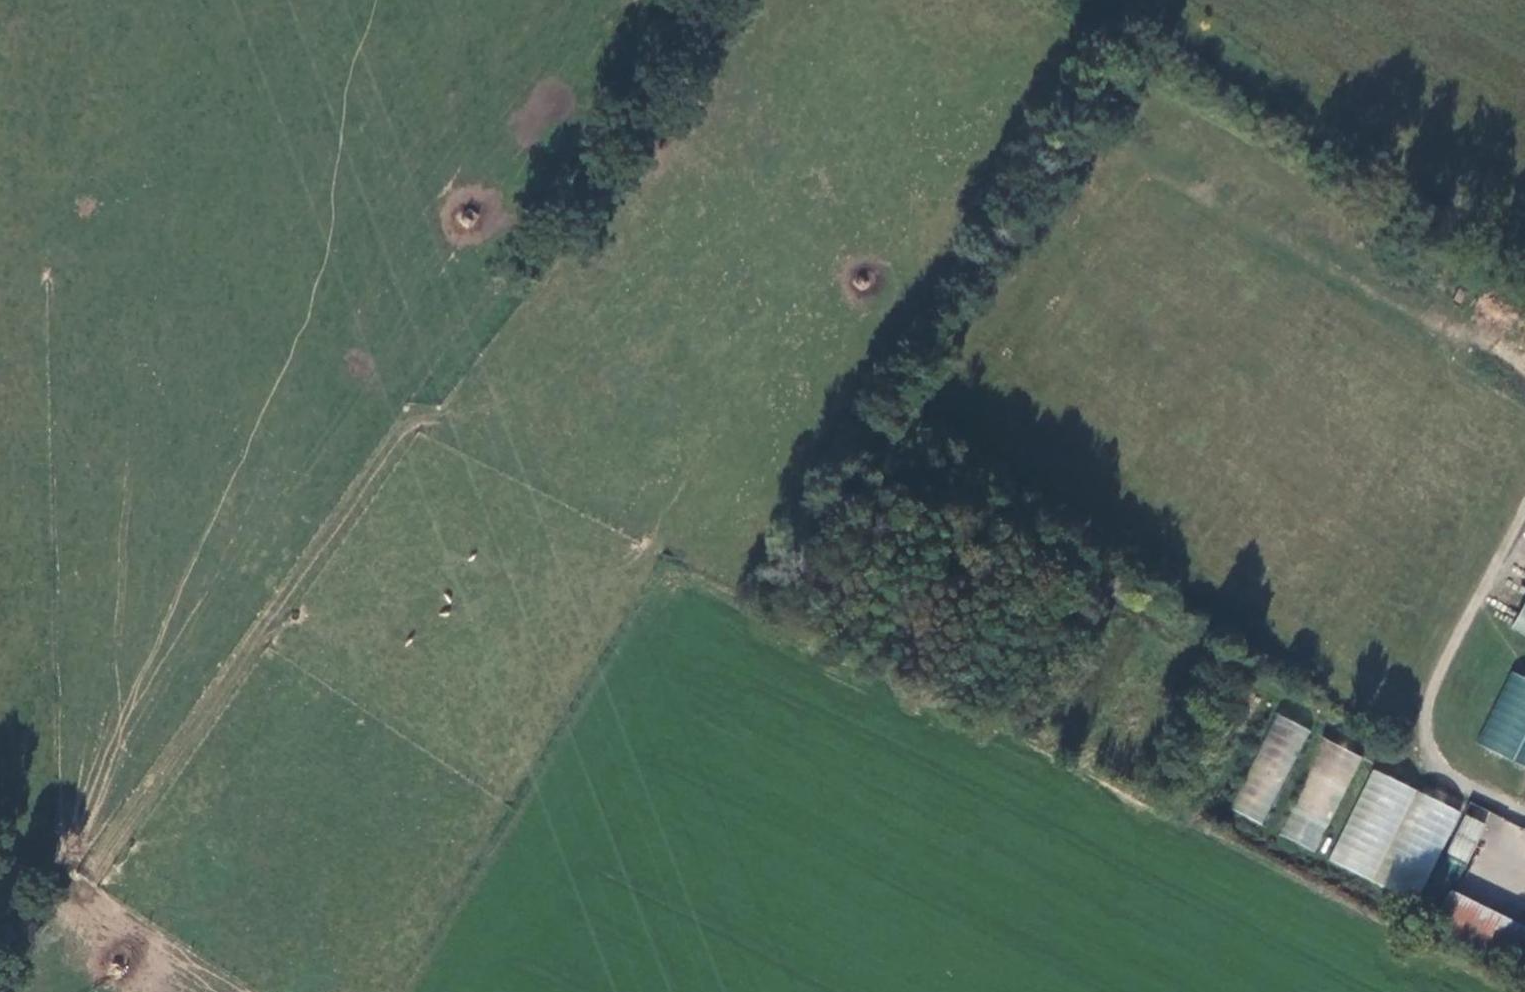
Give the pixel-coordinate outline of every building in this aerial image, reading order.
[(1511,630),(1524,636),(1524,601),(1511,630)] [(1524,767),(1524,678),(1510,671),(1476,744),(1524,767)] [(1262,825),(1310,729),(1277,713),(1229,809),(1262,825)] [(1314,851),(1361,757),(1326,739),(1279,833),(1314,851)] [(1450,826),(1414,812),(1406,840),(1440,853),(1450,826)] [(1516,891),(1524,894),(1524,863),(1516,891)] [(1451,891),(1434,925),(1524,970),(1524,927),(1451,891)]
